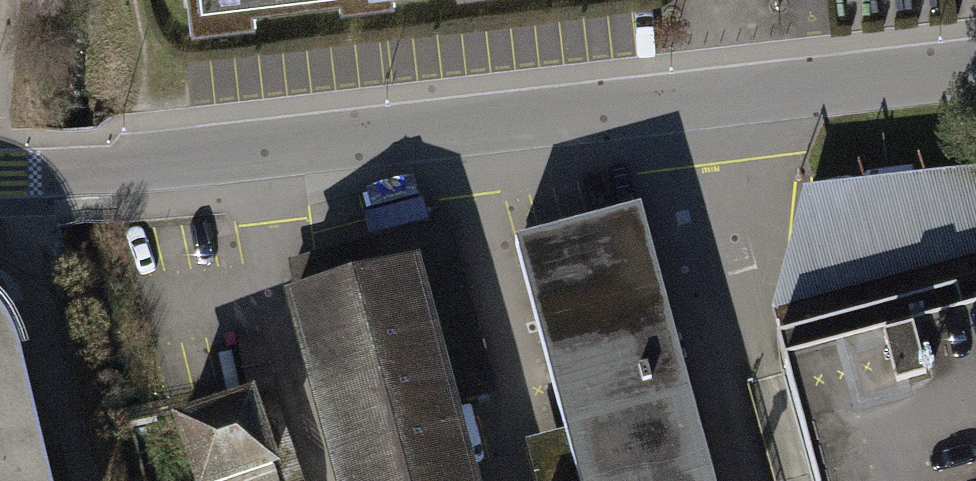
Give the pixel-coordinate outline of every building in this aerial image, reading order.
[(775,309),(785,343),(965,294),(972,319),(975,317),(975,171),(806,190),(775,309)] [(538,480),(716,480),(642,210),(519,243),(570,432),(528,444),(538,480)] [(307,257),(307,292),(423,261),(462,404),(498,394),(451,219),(307,257)] [(287,298),(336,480),(482,480),(462,404),(423,261),(307,292),(287,298)] [(972,319),(965,294),(785,343),(822,480),(975,480),(975,317),(972,319)] [(18,335),(15,326),(11,317),(6,311),(0,305),(0,480),(52,480),(18,335)] [(173,421),(194,480),(257,480),(284,472),(257,393),(173,421)]
